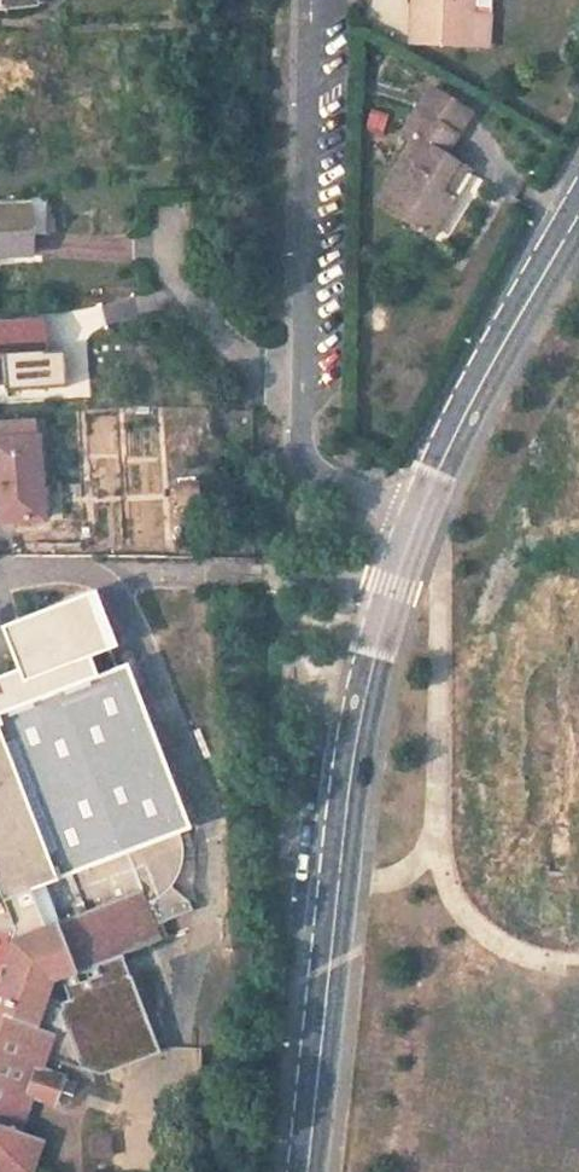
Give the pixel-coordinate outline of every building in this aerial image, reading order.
[(411,42),(488,46),(489,13),(471,13),(472,0),(413,0),(411,42)] [(490,0),(472,0),(471,13),(489,13),(490,0)] [(470,113),(430,88),(416,111),(456,136),(470,113)] [(456,136),(416,111),(403,132),(415,140),(377,201),(432,236),(454,200),(451,198),(439,190),(455,163),(443,155),(456,136)] [(455,163),(439,190),(451,198),(468,171),(455,163)] [(30,255),(28,205),(0,207),(0,256),(30,255)] [(6,389),(44,386),(41,322),(0,324),(0,382),(5,382),(6,389)] [(137,402),(189,396),(182,336),(108,346),(112,381),(134,378),(137,402)] [(37,438),(36,422),(0,425),(0,440),(37,438)] [(0,440),(0,522),(42,519),(37,438),(0,440)] [(197,478),(172,481),(175,507),(200,504),(197,478)] [(0,623),(0,646),(22,704),(123,665),(94,587),(0,623)] [(179,832),(186,829),(123,665),(22,704),(0,713),(0,895),(3,902),(179,832)] [(3,902),(14,930),(0,970),(0,1171),(33,1171),(44,1140),(22,1131),(33,1098),(55,1106),(57,1103),(65,1079),(66,1075),(44,1068),(47,1056),(55,1033),(38,1027),(53,981),(83,969),(64,924),(143,894),(147,903),(151,902),(154,900),(166,893),(175,880),(180,867),(182,854),(182,847),(181,840),(179,832),(3,902)] [(121,955),(161,940),(147,903),(143,894),(64,924),(83,969),(121,955)] [(153,1035),(121,955),(83,969),(53,981),(38,1027),(55,1033),(47,1056),(101,1074),(159,1050),(153,1035)] [(68,1108),(76,1083),(65,1079),(57,1103),(68,1108)] [(119,1085),(119,1150),(152,1150),(153,1085),(119,1085)] [(112,1156),(112,1132),(91,1132),(91,1156),(112,1156)]
